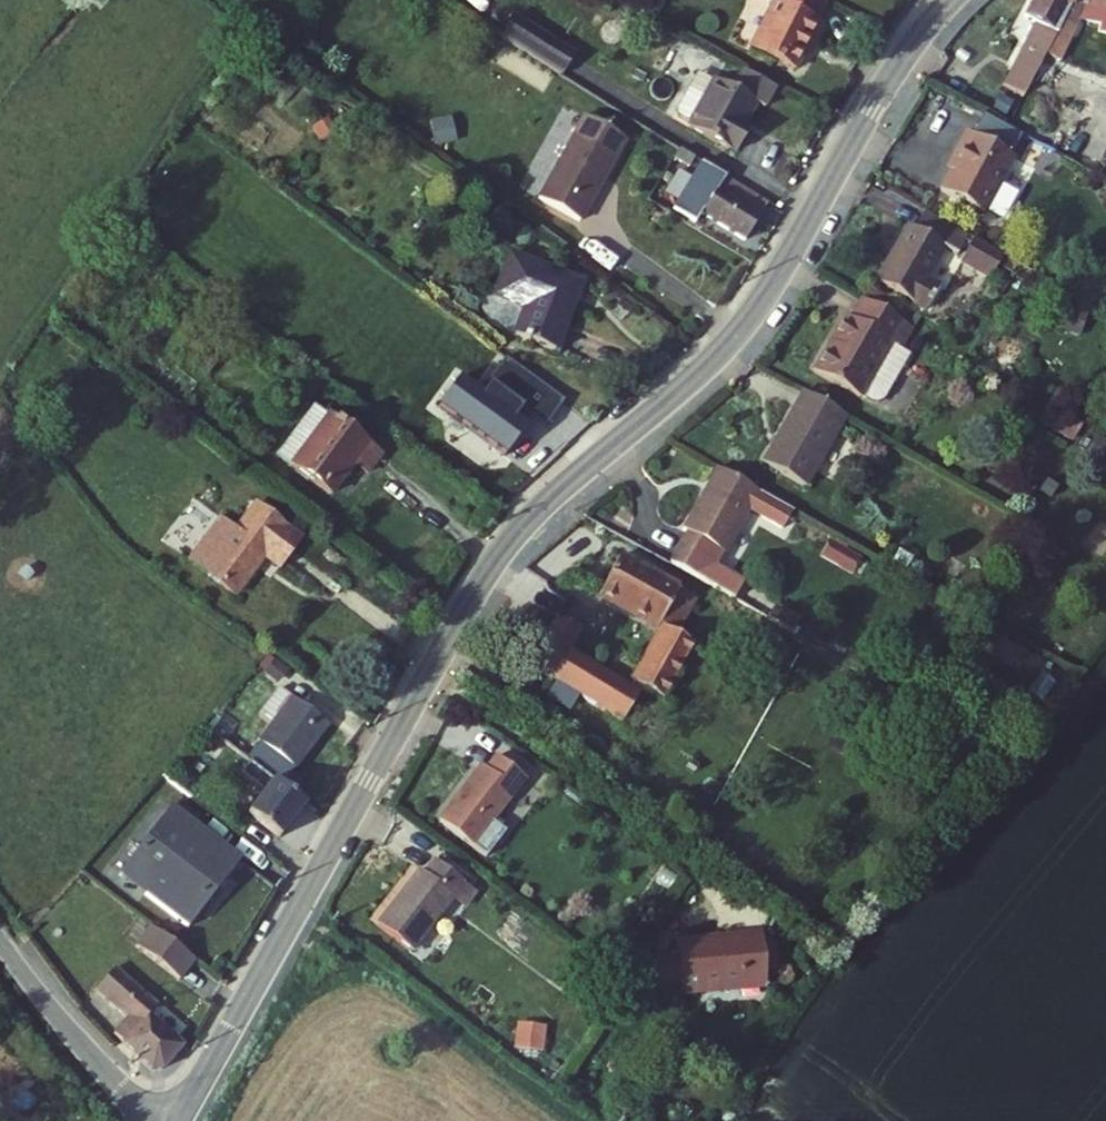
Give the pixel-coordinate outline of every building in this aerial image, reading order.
[(801,0),(758,0),(764,3),(739,55),(778,76),(796,42),(802,46),(812,26),(808,23),(816,8),(801,0)] [(1039,9),(1078,27),(1093,0),(1044,0),(1039,9)] [(1078,27),(1058,64),(1068,71),(1088,36),(1105,39),(1105,0),(1093,0),(1078,27)] [(1025,39),(1035,44),(1006,107),(1028,118),(1058,64),(1078,27),(1039,9),(1025,39)] [(563,52),(496,12),(481,38),(547,79),(563,52)] [(682,80),(673,95),(690,105),(699,90),(682,80)] [(738,109),(700,87),(699,90),(690,105),(673,95),(659,118),(664,124),(674,131),(673,132),(711,155),(713,152),(721,157),(730,138),(724,135),(738,109)] [(604,143),(562,119),(513,203),(556,228),(604,143)] [(1018,153),(980,133),(970,153),(1007,172),(1018,153)] [(939,212),(982,233),(1012,174),(1007,172),(970,153),(963,149),(953,169),(959,172),(939,212)] [(705,184),(688,173),(675,193),(690,203),(682,215),(733,250),(750,225),(701,192),(705,184)] [(750,225),(754,218),(705,184),(701,192),(750,225)] [(675,193),(660,215),(676,224),(682,215),(690,203),(675,193)] [(876,299),(926,327),(941,301),(928,293),(945,264),(958,272),(970,252),(925,228),(914,248),(905,244),(876,299)] [(1005,271),(975,255),(963,278),(993,294),(1005,271)] [(546,287),(493,262),(475,300),(506,315),(494,345),(538,364),(562,309),(541,300),(546,287)] [(845,336),(829,364),(894,399),(899,390),(905,393),(914,376),(901,370),(914,346),(865,320),(853,341),(845,336)] [(829,364),(812,394),(878,429),(894,399),(829,364)] [(1045,404),(1038,430),(1077,439),(1084,414),(1045,404)] [(372,453),(305,405),(266,456),(316,493),(339,462),(356,473),(372,453)] [(762,480),(808,504),(844,431),(799,407),(762,480)] [(1105,467),(1105,441),(1095,435),(1084,456),(1105,467)] [(665,580),(733,617),(740,602),(708,583),(717,567),(721,570),(743,531),(776,548),(788,527),(710,485),(675,546),(682,552),(665,580)] [(283,535),(234,503),(217,528),(197,516),(165,560),(216,595),(244,556),(261,567),(283,535)] [(828,542),(821,558),(854,573),(861,557),(828,542)] [(633,704),(660,721),(695,668),(675,657),(697,621),(625,581),(602,615),(666,653),(633,704)] [(774,619),(765,635),(789,648),(799,633),(774,619)] [(535,687),(629,745),(645,722),(574,677),(589,653),(567,639),(535,687)] [(287,764),(322,722),(275,683),(261,700),(274,710),(253,736),(287,764)] [(297,802),(253,767),(247,774),(253,781),(234,805),(271,835),(297,802)] [(444,837),(481,862),(529,786),(502,767),(491,784),(484,777),(444,837)] [(224,866),(157,810),(106,876),(171,929),(224,866)] [(375,939),(411,966),(459,891),(434,873),(426,888),(416,880),(375,939)] [(133,948),(183,979),(197,956),(147,926),(133,948)] [(682,948),(691,995),(773,978),(764,931),(682,948)] [(108,969),(100,975),(118,995),(125,989),(108,969)] [(100,975),(90,985),(129,1027),(123,1033),(119,1029),(112,1035),(147,1076),(170,1053),(140,1019),(146,1013),(125,989),(118,995),(100,975)] [(516,1023),(515,1050),(547,1051),(548,1024),(516,1023)]
